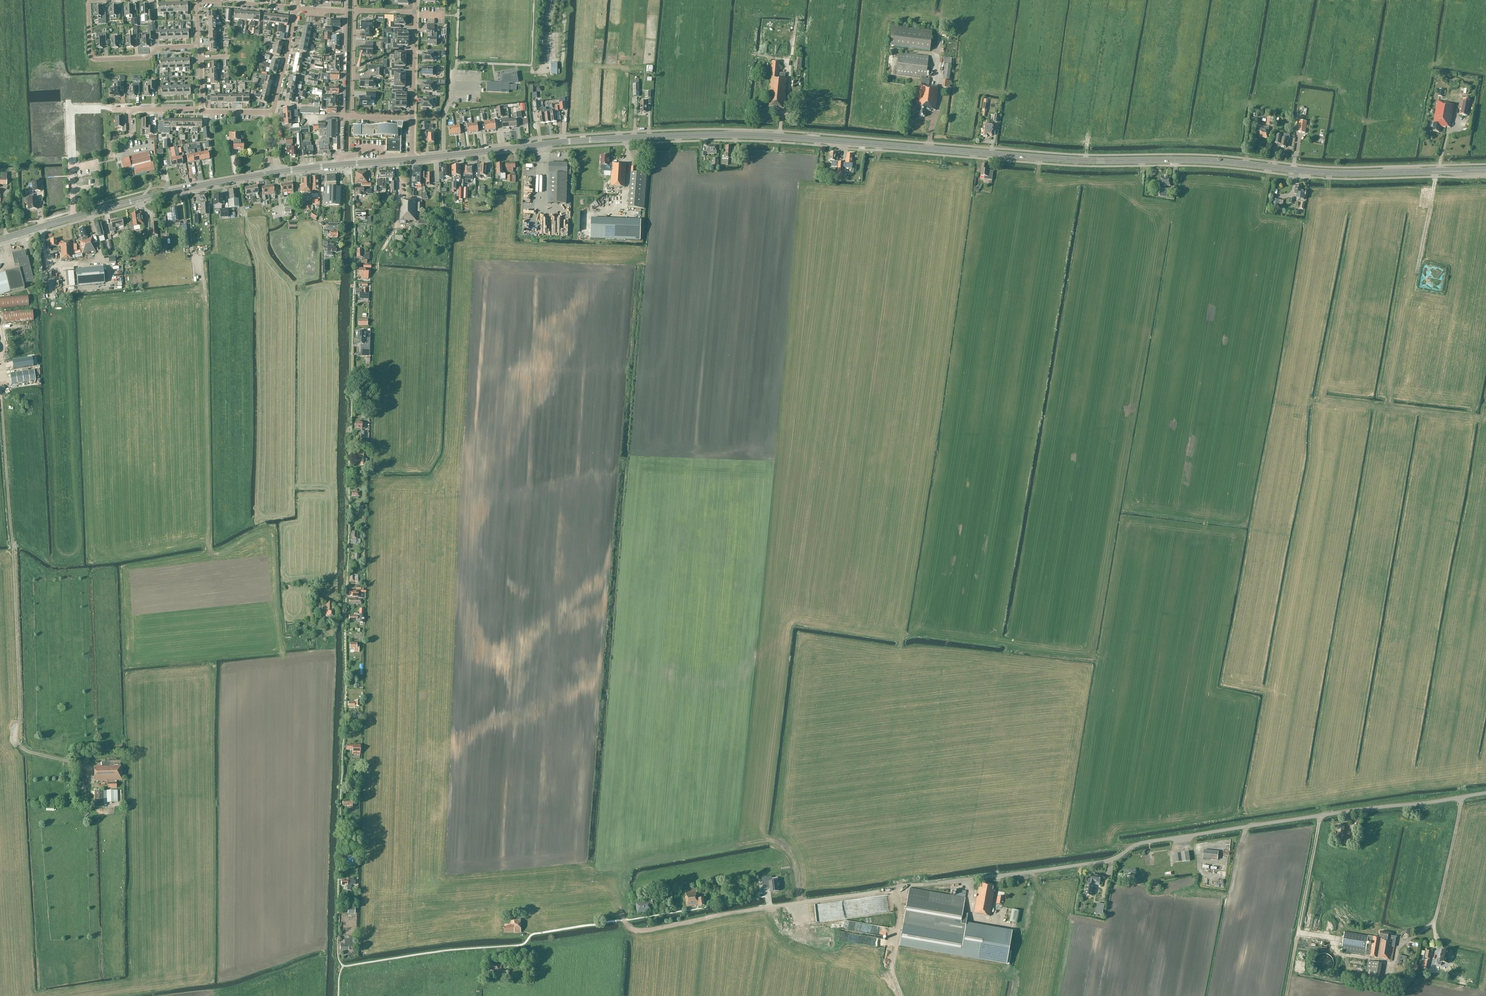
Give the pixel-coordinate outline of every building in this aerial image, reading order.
[(148,12),(147,5),(144,5),(144,6),(141,6),(141,9),(139,9),(140,12),(141,12),(141,16),(144,15),(145,22),(152,22),(152,12),(148,12)] [(117,13),(116,6),(113,6),(113,7),(110,7),(110,10),(108,10),(109,14),(110,13),(110,17),(113,16),(113,19),(120,19),(120,13),(117,13)] [(132,12),(132,6),(128,6),(125,6),(125,16),(129,16),(129,19),(133,19),(134,25),(137,25),(137,18),(135,18),(135,12),(132,12)] [(101,14),(101,7),(97,7),(94,7),(94,10),(93,10),(93,14),(94,14),(94,17),(98,17),(98,25),(106,24),(105,13),(101,14)] [(393,23),(392,23),(390,23),(390,28),(400,29),(400,26),(405,26),(405,23),(406,23),(406,19),(405,19),(393,18),(393,23)] [(361,22),(360,30),(365,30),(365,32),(365,37),(372,37),(372,30),(373,30),(373,23),(361,22)] [(932,31),(892,26),(890,46),(930,51),(932,31)] [(166,31),(161,31),(161,28),(159,28),(159,31),(159,33),(156,33),(156,38),(159,37),(159,40),(166,40),(166,31)] [(397,39),(408,40),(408,33),(402,33),(402,30),(394,30),(394,36),(397,36),(397,39)] [(436,45),(437,39),(435,39),(435,30),(427,30),(427,33),(430,33),(430,38),(428,38),(428,45),(436,45)] [(137,39),(137,31),(129,31),(130,38),(126,38),(126,41),(125,41),(125,45),(126,45),(126,48),(130,48),(133,48),(133,39),(137,39)] [(106,33),(104,33),(95,34),(96,39),(95,39),(95,42),(94,42),(94,46),(95,46),(96,49),(99,49),(102,49),(102,47),(107,47),(107,42),(106,42),(106,36),(106,33)] [(152,33),(145,34),(141,34),(142,37),(142,47),(145,47),(149,47),(149,41),(153,40),(152,33)] [(111,39),(111,48),(114,48),(118,48),(118,42),(121,41),(121,35),(114,35),(114,38),(111,39)] [(339,47),(340,37),(332,37),(331,46),(330,46),(330,51),(338,51),(338,47),(339,47)] [(407,46),(408,40),(397,39),(396,39),(396,43),(393,43),(393,49),(401,49),(401,46),(407,46)] [(301,40),(300,46),(313,48),(313,46),(307,45),(308,41),(301,40)] [(365,47),(360,47),(360,55),(372,56),(372,48),(373,48),(373,43),(366,43),(366,46),(365,47)] [(281,50),(265,47),(265,49),(270,50),(271,50),(273,51),(272,54),(279,56),(281,50)] [(393,60),(395,60),(405,60),(405,53),(399,53),(399,50),(391,50),(390,55),(393,56),(393,60)] [(429,52),(429,55),(423,55),(423,62),(433,62),(433,58),(439,58),(439,52),(429,52)] [(920,113),(919,117),(924,117),(925,111),(931,112),(931,110),(936,111),(938,87),(929,86),(930,79),(926,79),(929,57),(899,53),(896,76),(921,79),(917,112),(920,113)] [(296,55),(295,62),(302,63),(310,65),(311,61),(305,60),(306,57),(296,55)] [(946,57),(945,64),(943,79),(949,80),(951,65),(952,58),(946,57)] [(800,72),(802,59),(794,58),(793,71),(800,72)] [(168,72),(167,69),(167,60),(160,60),(160,62),(157,62),(157,67),(160,67),(160,69),(160,72),(165,72),(168,72)] [(405,60),(395,60),(394,64),(391,64),(391,70),(399,70),(399,67),(405,67),(405,60)] [(295,62),(293,67),(301,69),(306,70),(307,67),(301,66),(302,63),(295,62)] [(769,96),(768,108),(784,109),(787,78),(785,78),(785,74),(779,74),(780,63),(772,62),(768,96),(769,96)] [(276,74),(277,68),(264,65),(261,64),(260,66),(267,68),(267,69),(269,69),(268,73),(276,74)] [(428,69),(422,69),(422,76),(436,76),(436,66),(428,66),(428,69)] [(301,69),(293,67),(292,74),(299,75),(300,75),(305,76),(306,73),(300,72),(301,69)] [(394,76),(393,80),(404,81),(405,74),(400,74),(400,71),(391,71),(391,76),(394,76)] [(799,83),(800,72),(793,72),(791,82),(799,83)] [(504,83),(487,83),(487,92),(509,93),(509,89),(510,89),(510,90),(516,91),(517,85),(510,85),(510,88),(509,88),(510,84),(518,82),(517,74),(502,76),(504,83)] [(290,77),(288,84),(296,85),(301,86),(302,83),(296,82),(297,79),(290,77)] [(273,79),(265,78),(265,81),(261,80),(261,83),(264,84),(271,86),(273,79)] [(363,80),(359,80),(359,87),(372,88),(375,88),(375,84),(372,84),(372,80),(363,79),(363,80)] [(404,81),(393,80),(393,87),(392,87),(392,90),(398,90),(398,87),(404,88),(404,81)] [(430,85),(422,84),(422,85),(421,85),(421,88),(422,88),(422,92),(433,92),(433,85),(437,85),(437,81),(430,81),(430,85)] [(118,88),(113,88),(113,89),(110,89),(110,96),(114,95),(114,97),(120,97),(120,92),(123,92),(123,89),(123,82),(117,82),(118,88)] [(144,96),(151,96),(151,89),(154,89),(154,82),(148,82),(148,87),(144,87),(144,96)] [(89,87),(86,88),(86,98),(92,98),(92,91),(95,91),(95,84),(89,84),(89,87)] [(129,97),(136,97),(136,90),(139,90),(139,84),(132,84),(132,88),(129,88),(129,97)] [(300,92),(301,90),(298,89),(295,88),(296,85),(288,84),(287,90),(296,91),(300,92)] [(82,85),(76,85),(77,92),(80,92),(80,98),(86,98),(86,88),(82,88),(82,85)] [(333,86),(333,89),(333,88),(326,88),(326,92),(330,92),(330,94),(333,94),(333,93),(338,94),(338,89),(338,86),(333,86)] [(261,96),(268,98),(270,92),(262,90),(261,93),(258,93),(258,95),(261,96)] [(287,90),(286,96),(295,98),(297,98),(297,95),(295,95),(296,91),(287,90)] [(391,94),(391,101),(406,101),(406,95),(400,94),(400,91),(393,91),(393,94),(391,94)] [(217,96),(217,92),(214,92),(214,96),(207,96),(207,101),(210,101),(210,104),(217,104),(217,96)] [(366,97),(359,97),(359,106),(370,106),(370,100),(375,100),(375,93),(366,93),(366,97)] [(258,95),(255,95),(254,97),(260,99),(259,102),(262,103),(267,104),(268,98),(261,96),(258,95)] [(338,107),(338,97),(333,97),(333,99),(332,99),(332,97),(332,95),(324,95),(324,101),(330,101),(330,104),(333,104),(332,107),(338,107)] [(295,98),(286,96),(285,102),(292,103),(298,104),(298,101),(295,100),(295,98)] [(323,108),(323,102),(323,98),(320,98),(320,110),(326,110),(326,113),(330,113),(336,113),(336,108),(326,108),(323,108)] [(429,101),(422,101),(422,102),(421,102),(421,105),(422,105),(421,108),(423,108),(423,112),(426,112),(427,108),(432,109),(433,101),(436,101),(436,98),(429,98),(429,101)] [(1470,101),(1463,99),(1460,115),(1467,116),(1470,101)] [(406,108),(406,101),(391,101),(389,101),(389,111),(400,111),(400,108),(406,108)] [(1437,101),(1437,103),(1433,127),(1434,127),(1433,132),(1439,133),(1440,127),(1446,128),(1446,127),(1450,128),(1455,106),(1449,105),(1449,103),(1437,101)] [(56,109),(48,109),(48,120),(59,119),(59,113),(56,113),(56,109)] [(1276,118),(1268,116),(1267,125),(1272,126),(1272,125),(1274,126),(1276,118)] [(122,125),(122,118),(115,118),(115,128),(122,127),(122,132),(126,131),(126,125),(122,125)] [(503,129),(510,128),(509,119),(506,120),(506,118),(502,119),(503,129)] [(49,125),(46,126),(46,130),(57,129),(57,125),(60,125),(59,119),(48,120),(49,125)] [(80,127),(77,127),(77,136),(81,135),(81,132),(87,131),(87,119),(80,120),(80,127)] [(94,119),(87,119),(87,131),(95,131),(95,134),(99,134),(99,127),(94,127),(94,119)] [(149,120),(141,119),(141,130),(146,130),(146,134),(153,135),(153,128),(149,128),(149,120)] [(323,137),(323,143),(324,143),(324,145),(325,154),(331,154),(330,148),(332,148),(332,146),(337,146),(337,137),(335,137),(335,135),(337,135),(337,122),(335,122),(335,119),(326,119),(326,122),(318,122),(318,126),(313,126),(313,130),(320,130),(319,137),(323,137)] [(170,133),(170,131),(170,121),(163,121),(163,123),(159,123),(159,131),(163,131),(163,133),(170,133)] [(1307,122),(1299,121),(1298,132),(1305,133),(1307,122)] [(982,131),(983,132),(983,137),(987,137),(987,136),(992,136),(992,129),(993,129),(994,127),(993,126),(993,125),(983,124),(983,125),(982,131)] [(396,127),(353,126),(353,137),(386,138),(386,147),(385,147),(386,147),(386,152),(385,152),(386,152),(386,153),(400,153),(401,153),(401,152),(400,152),(400,147),(401,148),(401,147),(400,147),(401,130),(401,125),(396,125),(396,127)] [(1260,131),(1259,137),(1267,138),(1268,132),(1269,128),(1266,128),(1265,130),(1261,129),(1260,131)] [(233,150),(243,150),(243,143),(240,143),(240,132),(229,132),(229,142),(233,142),(233,150)] [(1277,135),(1276,134),(1274,144),(1281,145),(1280,147),(1286,148),(1288,140),(1287,139),(1288,137),(1282,136),(1282,135),(1282,134),(1277,133),(1277,135)] [(292,139),(285,139),(286,145),(286,149),(286,154),(291,154),(291,156),(296,156),(295,148),(293,148),(291,148),(291,145),(292,145),(292,139)] [(310,143),(310,140),(303,141),(303,143),(302,144),(303,156),(313,155),(312,147),(310,147),(310,143)] [(324,143),(323,143),(317,144),(318,155),(325,154),(324,145),(324,143)] [(188,163),(194,162),(191,147),(188,148),(187,146),(183,147),(184,152),(188,151),(189,156),(186,156),(188,163)] [(198,154),(199,161),(209,159),(208,152),(201,154),(200,146),(197,146),(198,154)] [(731,146),(726,146),(725,154),(724,154),(724,158),(722,158),(722,165),(728,165),(728,158),(730,158),(730,154),(731,154),(731,146)] [(174,150),(174,147),(170,148),(172,154),(173,159),(170,159),(170,160),(166,161),(167,166),(171,165),(171,166),(177,165),(174,150)] [(174,150),(177,165),(183,164),(181,157),(179,158),(177,147),(174,147),(174,150)] [(194,162),(199,161),(198,154),(195,155),(194,150),(195,150),(194,147),(191,147),(194,162)] [(136,175),(155,171),(153,163),(151,164),(150,157),(149,152),(128,157),(128,158),(121,160),(124,171),(134,168),(136,175)] [(835,154),(830,153),(830,161),(830,163),(831,163),(831,167),(837,167),(838,161),(835,161),(835,154)] [(852,155),(847,155),(847,160),(846,160),(845,163),(843,163),(838,162),(837,172),(836,179),(842,180),(842,169),(843,166),(845,166),(845,168),(852,169),(853,163),(851,163),(852,155)] [(624,187),(626,164),(612,163),(609,163),(609,156),(601,156),(601,166),(600,169),(602,171),(611,172),(610,186),(624,187)] [(515,163),(506,163),(506,168),(506,172),(513,172),(513,168),(515,168),(515,163)] [(571,164),(549,163),(548,204),(566,204),(567,183),(569,183),(570,176),(568,176),(568,175),(571,175),(571,164)] [(502,168),(502,164),(497,164),(497,169),(497,175),(500,175),(501,179),(505,179),(505,174),(504,174),(504,172),(503,172),(503,168),(502,168)] [(535,175),(535,164),(525,164),(525,175),(535,175)] [(987,165),(982,164),(980,176),(984,176),(983,179),(991,181),(992,177),(988,176),(988,171),(986,170),(987,165)] [(487,165),(478,165),(477,176),(480,176),(480,175),(486,176),(487,165)] [(460,176),(461,176),(460,166),(452,166),(452,183),(456,183),(456,180),(461,180),(460,176)] [(473,166),(466,166),(465,171),(463,171),(463,177),(465,177),(465,180),(472,180),(473,166)] [(450,167),(443,167),(443,173),(440,173),(440,180),(444,180),(443,178),(450,178),(450,167)] [(422,168),(414,168),(413,178),(415,178),(415,185),(421,185),(422,178),(421,178),(422,168)] [(356,176),(356,181),(356,183),(366,182),(366,172),(357,173),(357,176),(356,176)] [(377,187),(378,187),(383,187),(383,190),(386,190),(386,184),(385,172),(379,172),(379,180),(377,181),(377,187)] [(433,185),(433,181),(433,180),(431,180),(431,173),(422,173),(422,179),(426,179),(426,185),(433,185)] [(635,173),(631,173),(630,173),(628,208),(644,209),(646,174),(635,173)] [(336,183),(336,175),(325,176),(325,183),(325,187),(324,205),(339,206),(340,188),(336,188),(335,183),(336,183)] [(312,191),(312,185),(311,185),(310,176),(301,176),(301,186),(300,186),(300,192),(303,192),(303,194),(312,193),(312,191)] [(1171,178),(1161,177),(1160,186),(1164,186),(1163,187),(1161,187),(1160,192),(1160,194),(1167,195),(1167,193),(1168,193),(1168,188),(1166,188),(1166,186),(1170,187),(1171,178)] [(40,182),(32,183),(33,192),(41,191),(40,182)] [(1302,186),(1296,185),(1294,194),(1297,194),(1296,199),(1304,200),(1304,197),(1305,197),(1306,192),(1301,191),(1302,186)] [(257,187),(251,188),(253,203),(255,203),(256,204),(261,203),(260,199),(255,200),(254,194),(258,194),(257,187)] [(523,202),(531,203),(531,207),(533,208),(534,196),(535,196),(536,188),(525,187),(523,202)] [(253,203),(251,188),(245,189),(246,196),(249,195),(251,204),(253,203)] [(237,199),(236,190),(229,191),(230,200),(228,200),(230,218),(234,218),(234,208),(239,208),(238,199),(237,199)] [(206,200),(206,194),(196,194),(196,201),(197,201),(197,204),(200,204),(200,206),(201,206),(201,215),(209,215),(208,204),(206,204),(206,200)] [(317,198),(317,194),(312,194),(312,203),(313,203),(313,205),(321,205),(321,198),(317,198)] [(214,195),(214,205),(222,205),(222,195),(214,195)] [(37,210),(36,199),(28,199),(28,210),(37,210)] [(416,221),(417,199),(401,199),(401,206),(400,206),(400,221),(416,221)] [(1283,201),(1273,199),(1272,207),(1277,208),(1278,205),(1283,205),(1283,201)] [(228,218),(228,209),(220,210),(220,218),(228,218)] [(138,214),(138,213),(132,214),(133,224),(131,224),(131,227),(139,226),(139,225),(144,225),(142,213),(138,214)] [(123,226),(122,219),(111,221),(111,225),(109,225),(110,232),(116,231),(115,228),(123,226)] [(641,221),(591,219),(590,239),(640,241),(641,221)] [(427,221),(418,221),(418,229),(427,229),(427,221)] [(103,236),(100,224),(95,225),(99,237),(103,236)] [(87,237),(85,228),(79,230),(81,238),(82,240),(79,241),(81,248),(80,248),(82,254),(95,251),(94,248),(92,242),(91,239),(88,240),(87,237)] [(57,243),(56,240),(50,240),(50,247),(60,246),(61,259),(72,258),(71,241),(60,242),(60,243),(57,243)] [(336,252),(336,246),(327,246),(327,243),(323,243),(323,249),(327,249),(327,252),(327,255),(332,255),(332,252),(336,252)] [(365,250),(356,250),(357,258),(362,258),(362,259),(361,259),(361,263),(367,263),(367,260),(369,260),(369,253),(365,253),(365,250)] [(26,257),(24,251),(12,254),(14,265),(18,264),(20,269),(4,273),(4,274),(5,273),(10,293),(24,289),(23,284),(34,282),(28,257),(26,257)] [(103,268),(76,270),(77,286),(104,283),(103,268)] [(365,270),(358,269),(358,276),(361,276),(361,279),(368,279),(368,273),(365,273),(365,270)] [(366,293),(367,288),(363,288),(363,290),(355,290),(355,295),(359,295),(359,299),(368,299),(369,293),(366,293)] [(29,306),(28,295),(0,297),(0,308),(29,306)] [(3,323),(33,320),(32,310),(2,312),(3,323)] [(369,339),(357,338),(357,345),(361,345),(361,347),(360,347),(360,351),(362,351),(362,353),(369,354),(369,342),(369,339)] [(32,359),(12,361),(14,369),(33,367),(32,359)] [(36,381),(34,371),(10,374),(11,385),(36,381)] [(367,466),(367,459),(365,459),(365,457),(363,457),(363,452),(354,452),(354,458),(361,458),(361,462),(360,466),(367,466)] [(333,620),(333,611),(331,611),(331,603),(326,603),(326,606),(322,606),(322,612),(324,612),(324,620),(333,620)] [(354,652),(358,652),(358,646),(356,646),(356,644),(350,644),(350,649),(354,649),(354,652)] [(360,745),(354,745),(347,745),(347,750),(352,750),(352,755),(360,755),(360,745)] [(95,781),(122,780),(121,766),(120,766),(120,759),(110,759),(110,762),(102,762),(102,766),(94,767),(95,781)] [(114,802),(114,790),(106,790),(106,802),(114,802)] [(95,808),(104,808),(103,791),(94,791),(95,808)] [(1356,845),(1357,833),(1352,832),(1351,832),(1351,840),(1344,840),(1343,844),(1356,845)] [(1218,860),(1219,852),(1203,850),(1203,858),(1218,860)] [(1147,870),(1171,867),(1169,856),(1168,856),(1168,851),(1146,854),(1146,855),(1145,855),(1147,870)] [(1182,862),(1190,861),(1189,852),(1181,853),(1182,862)] [(1228,856),(1225,855),(1219,855),(1218,870),(1226,870),(1228,856)] [(1101,876),(1092,875),(1091,880),(1089,879),(1086,893),(1086,895),(1092,896),(1092,894),(1094,886),(1093,885),(1093,884),(1100,885),(1100,882),(1101,876)] [(779,891),(777,881),(772,881),(772,877),(762,878),(763,890),(764,889),(767,889),(768,889),(768,888),(770,888),(770,892),(779,891)] [(354,881),(354,878),(351,878),(351,879),(348,879),(348,881),(341,881),(341,885),(347,886),(347,889),(351,889),(351,886),(351,885),(355,885),(355,881),(354,881)] [(1160,891),(1159,882),(1150,883),(1150,892),(1160,891)] [(990,916),(995,891),(993,890),(994,886),(981,883),(980,888),(978,888),(974,913),(990,916)] [(963,913),(965,898),(909,888),(900,945),(1007,964),(1012,930),(966,922),(968,914),(963,913)] [(699,906),(705,905),(704,898),(698,899),(696,889),(685,890),(685,894),(686,898),(685,898),(687,907),(699,905),(699,906)] [(650,901),(645,902),(642,903),(642,902),(636,903),(637,913),(644,912),(644,911),(647,910),(647,911),(652,911),(651,906),(655,906),(654,898),(650,898),(650,901)] [(1105,904),(1097,902),(1095,913),(1103,915),(1105,904)] [(1020,911),(1012,909),(1009,921),(1018,923),(1020,911)] [(515,933),(521,933),(521,923),(520,923),(520,919),(515,920),(515,923),(514,923),(514,925),(508,925),(508,927),(504,927),(504,933),(515,932),(515,933)] [(1392,960),(1396,937),(1388,935),(1389,933),(1381,931),(1379,938),(1373,937),(1368,936),(1345,932),(1342,951),(1365,955),(1370,956),(1392,960)] [(1450,952),(1443,950),(1441,960),(1437,959),(1436,965),(1441,966),(1442,963),(1448,964),(1450,952)] [(1430,959),(1431,952),(1426,951),(1426,954),(1424,954),(1423,960),(1425,960),(1424,968),(1428,969),(1429,961),(1430,959)] [(1320,954),(1319,955),(1318,955),(1317,956),(1316,957),(1315,958),(1315,959),(1314,960),(1314,961),(1314,962),(1314,963),(1314,964),(1314,965),(1314,966),(1314,967),(1315,968),(1315,969),(1316,970),(1317,971),(1318,972),(1319,972),(1320,973),(1321,973),(1322,973),(1323,973),(1324,973),(1325,973),(1326,973),(1327,973),(1328,972),(1329,972),(1330,971),(1331,970),(1332,969),(1332,968),(1333,968),(1333,967),(1333,966),(1333,965),(1334,965),(1334,964),(1334,963),(1334,962),(1333,961),(1333,960),(1333,959),(1332,959),(1332,958),(1332,957),(1331,957),(1331,956),(1330,955),(1329,955),(1328,955),(1328,954),(1327,954),(1326,954),(1325,953),(1324,953),(1323,953),(1322,953),(1322,954),(1321,954),(1320,954)] [(1409,957),(1407,956),(1399,955),(1396,971),(1404,972),(1405,969),(1408,969),(1409,957)] [(1380,976),(1382,963),(1368,961),(1365,974),(1380,976)]
